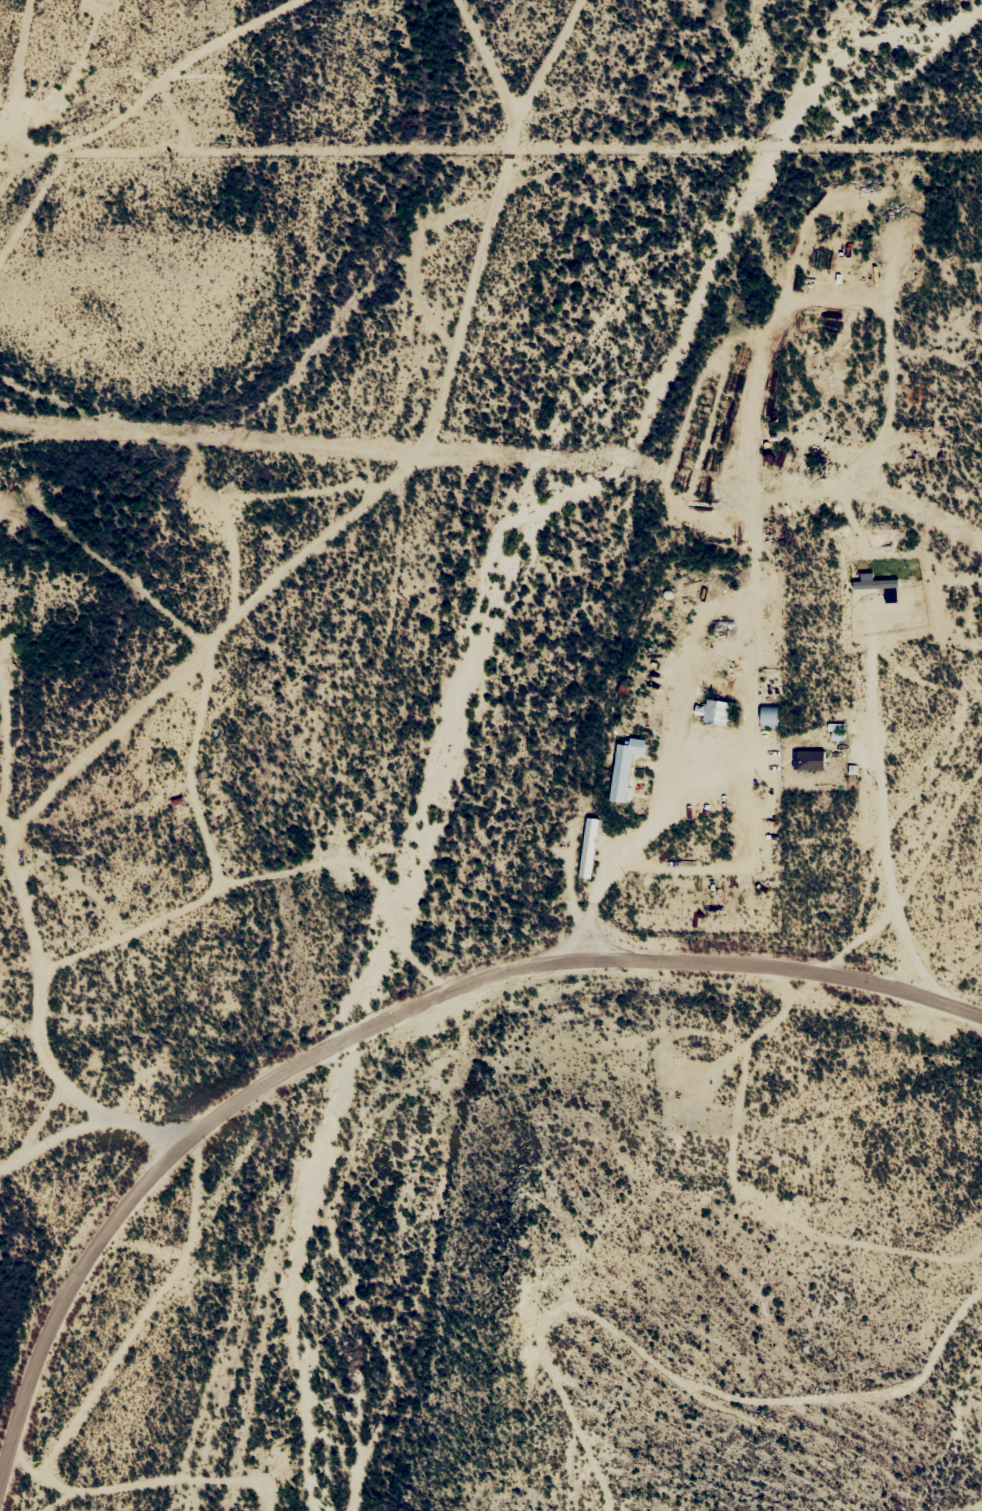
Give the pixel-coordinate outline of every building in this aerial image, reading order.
[(724,724),(728,701),(705,697),(701,720),(724,724)] [(759,726),(777,726),(777,704),(759,704),(759,726)] [(616,742),(608,799),(625,802),(631,752),(643,754),(645,738),(626,736),(625,743),(616,742)] [(823,768),(823,749),(793,749),(793,768),(823,768)] [(597,817),(585,816),(578,877),(590,879),(597,817)]
